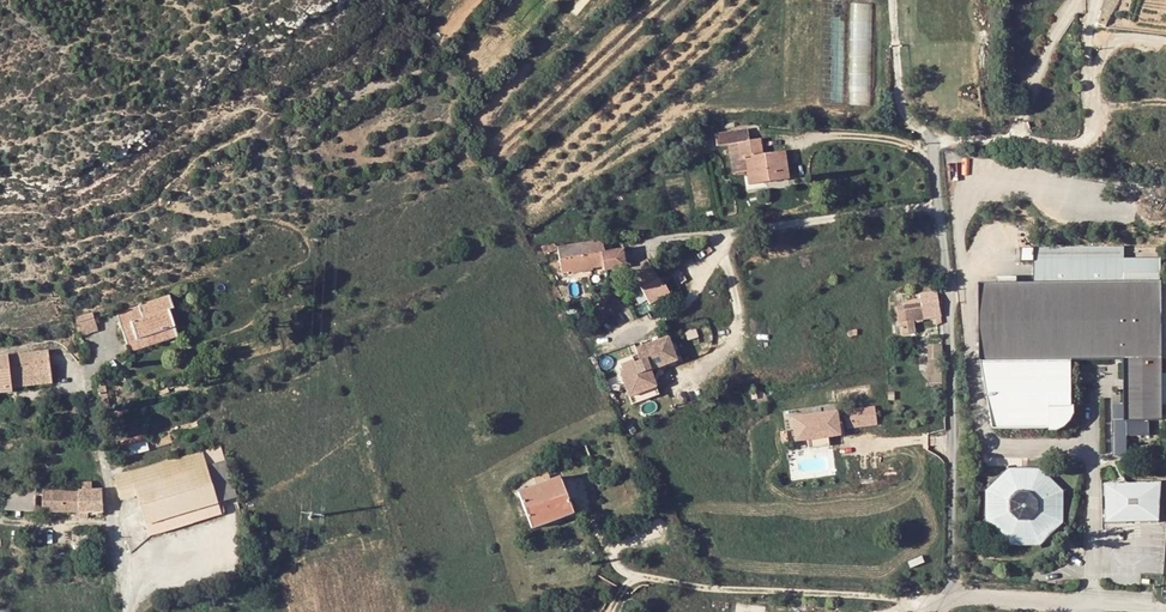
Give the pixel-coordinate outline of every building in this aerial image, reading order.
[(762,152),(760,140),(730,143),(732,158),(740,157),(744,184),(759,183),(760,195),(802,190),(798,162),(776,164),(774,150),(762,152)] [(744,184),(745,197),(760,195),(759,183),(744,184)] [(1033,281),(1160,278),(1160,253),(1122,254),(1122,241),(1032,243),(1033,281)] [(613,259),(611,247),(565,250),(567,277),(580,277),(580,270),(598,269),(599,275),(613,274),(614,276),(636,275),(634,257),(613,259)] [(580,280),(599,279),(599,275),(598,269),(580,270),(580,277),(580,280)] [(641,276),(646,289),(664,283),(658,269),(641,276)] [(993,426),(1049,425),(1049,429),(1055,429),(1060,428),(1064,426),(1069,422),(1073,416),(1074,411),(1074,404),(1071,404),(1073,360),(1127,356),(1128,404),(1115,404),(1116,419),(1114,419),(1114,455),(1129,455),(1129,434),(1151,434),(1151,419),(1164,419),(1163,366),(1160,278),(1033,281),(979,283),(979,342),(979,360),(993,426)] [(652,305),(656,315),(677,306),(674,298),(671,298),(664,283),(646,290),(652,305)] [(925,309),(941,308),(940,296),(923,298),(925,309)] [(125,322),(133,350),(141,349),(144,359),(183,348),(176,319),(180,318),(176,306),(125,322)] [(907,322),(927,321),(925,310),(909,308),(907,322)] [(925,310),(927,321),(942,319),(941,308),(925,309),(925,310)] [(93,311),(75,316),(81,334),(98,328),(93,311)] [(655,394),(665,390),(659,373),(686,364),(678,340),(645,352),(648,361),(631,367),(634,376),(630,377),(638,398),(654,392),(655,394)] [(941,364),(942,350),(932,349),(932,363),(941,364)] [(19,402),(19,398),(19,391),(56,387),(54,361),(0,365),(0,404),(19,402)] [(19,391),(19,398),(57,394),(56,387),(19,391)] [(654,392),(638,398),(641,408),(668,398),(665,390),(655,394),(654,392)] [(846,429),(878,424),(875,405),(843,411),(846,429)] [(788,452),(799,449),(820,444),(831,441),(826,418),(782,429),(788,452)] [(130,454),(149,449),(145,433),(125,439),(130,454)] [(820,444),(799,449),(800,454),(821,449),(820,444)] [(209,466),(224,461),(219,447),(115,475),(125,509),(141,504),(137,485),(209,467),(209,466)] [(576,455),(577,467),(593,466),(593,453),(576,455)] [(1010,467),(986,490),(986,523),(1010,547),(1043,547),(1066,523),(1067,490),(1043,466),(1010,467)] [(147,523),(220,504),(209,467),(137,485),(141,504),(147,523)] [(1102,481),(1104,523),(1159,520),(1157,478),(1102,481)] [(5,486),(3,508),(34,511),(36,489),(5,486)] [(103,513),(102,489),(77,491),(42,489),(43,511),(78,513),(103,513)] [(575,491),(527,497),(532,536),(580,530),(575,491)] [(220,504),(147,523),(150,536),(224,516),(220,504)] [(85,551),(93,551),(92,530),(84,529),(83,539),(87,540),(85,551)]
